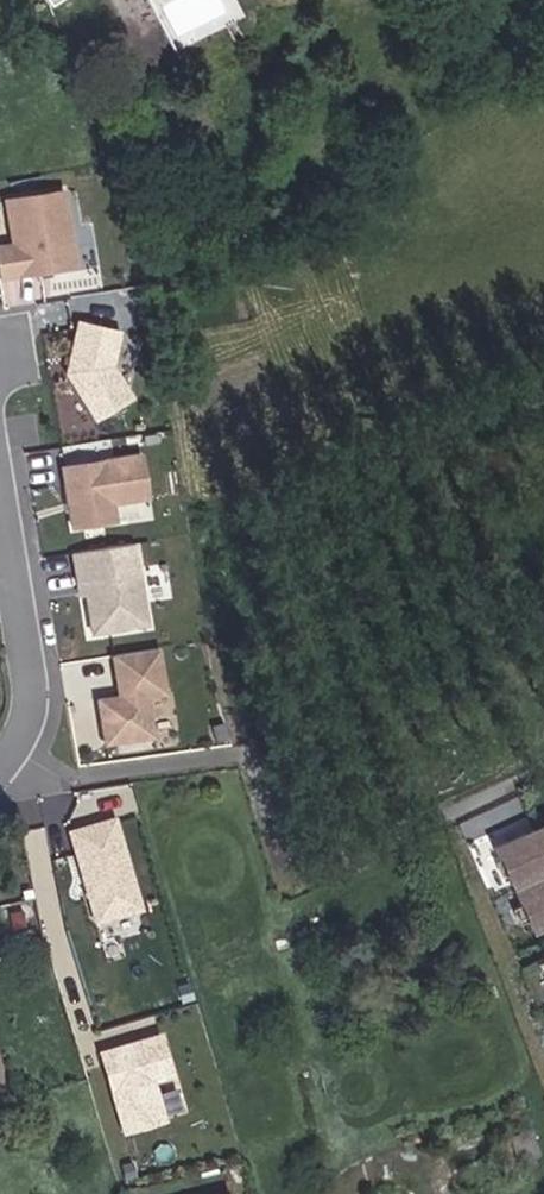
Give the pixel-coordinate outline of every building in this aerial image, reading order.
[(4,199),(10,237),(0,239),(0,287),(84,273),(69,188),(4,199)] [(62,371),(89,423),(134,401),(117,367),(128,330),(78,316),(62,371)] [(152,522),(140,449),(58,462),(69,535),(152,522)] [(146,543),(69,552),(80,637),(157,628),(146,543)] [(169,690),(161,645),(108,655),(115,692),(94,695),(103,746),(154,736),(146,694),(169,690)] [(492,834),(529,918),(543,911),(543,811),(492,834)] [(147,911),(119,816),(69,831),(96,926),(147,911)] [(165,1032),(100,1053),(127,1138),(173,1124),(159,1081),(178,1076),(165,1032)]
